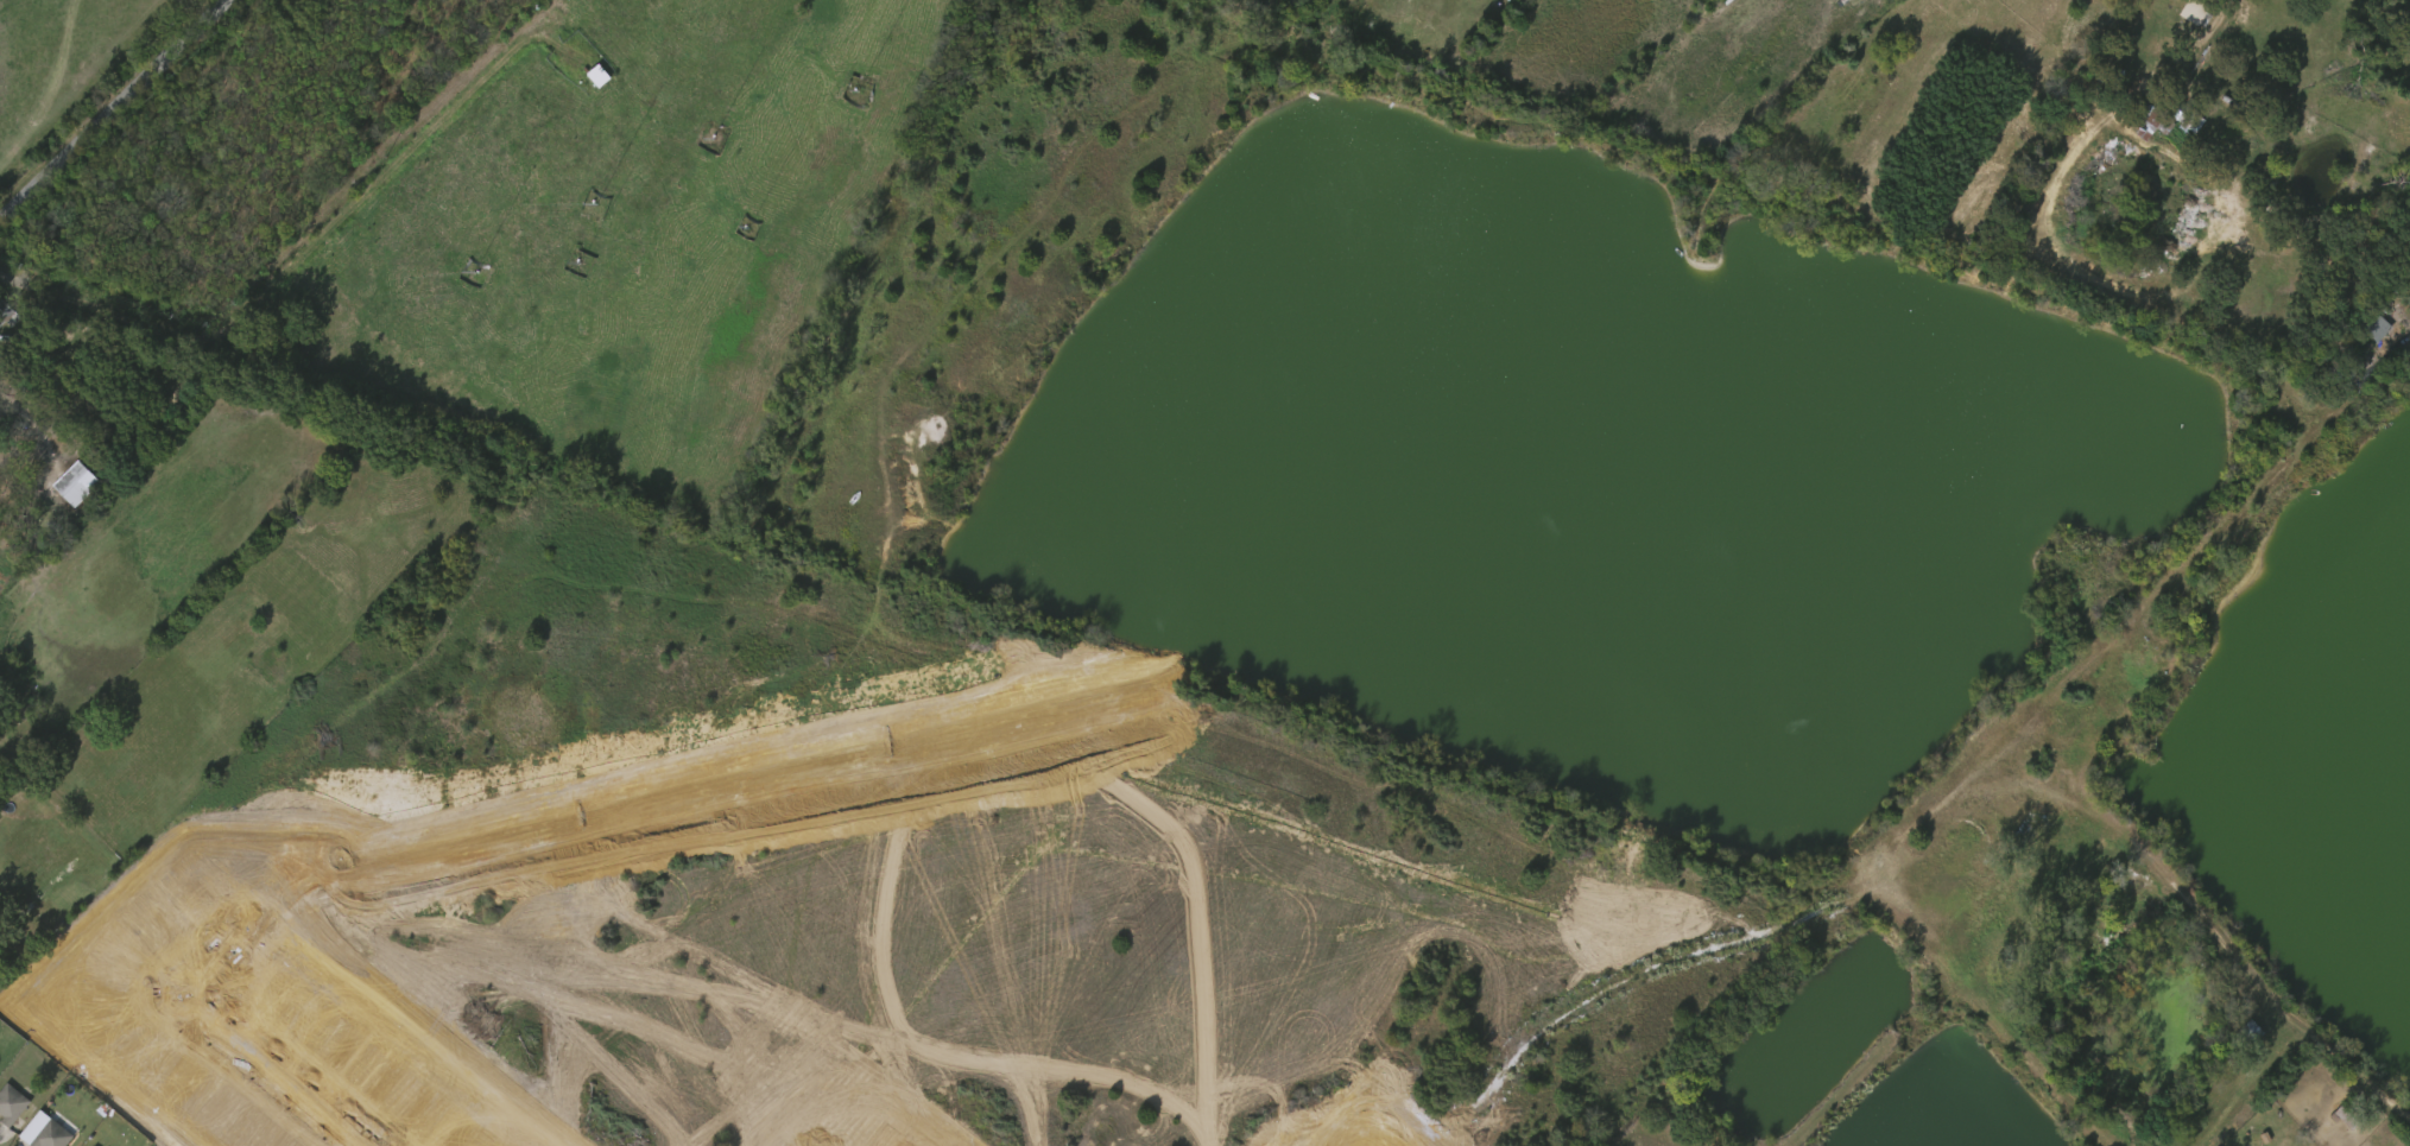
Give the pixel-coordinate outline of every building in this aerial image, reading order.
[(2166,20),(2191,32),(2200,14),(2174,2),(2166,20)] [(586,92),(599,82),(586,68),(574,78),(586,92)] [(2172,125),(2163,137),(2153,128),(2144,141),(2132,132),(2151,107),(2172,125)] [(6,321),(0,327),(0,297),(21,318),(12,328),(6,321)] [(2378,331),(2363,317),(2348,333),(2362,347),(2378,331)] [(41,490),(62,512),(89,486),(67,464),(41,490)] [(7,1117),(0,1113),(0,1095),(10,1083),(33,1102),(12,1128),(4,1122),(7,1117)] [(15,1145),(57,1145),(62,1139),(29,1112),(7,1139),(15,1145)] [(76,1136),(69,1145),(33,1145),(32,1145),(52,1117),(76,1136)]
